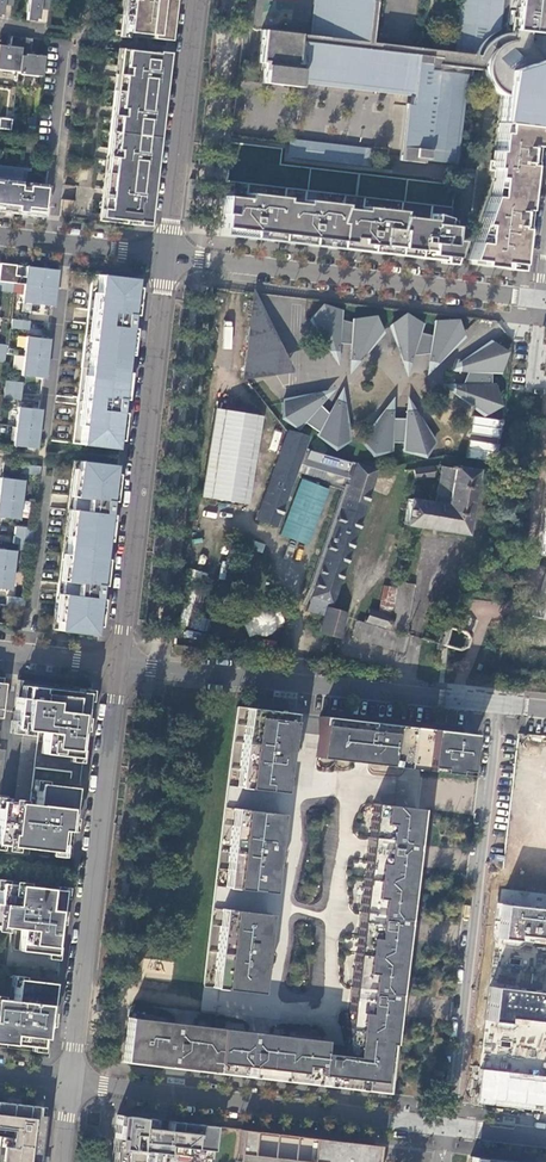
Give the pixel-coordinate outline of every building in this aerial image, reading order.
[(26,18),(38,19),(40,0),(49,2),(50,0),(28,0),(26,18)] [(170,0),(123,0),(123,1),(131,1),(126,34),(166,38),(170,0)] [(258,63),(263,63),(261,83),(297,87),(300,83),(412,96),(411,104),(405,104),(404,111),(399,161),(423,162),(423,159),(458,163),(460,152),(456,152),(460,118),(464,80),(467,80),(468,73),(437,70),(437,64),(483,69),(484,74),(487,81),(492,87),(497,92),(502,94),(497,141),(496,149),(494,149),(492,167),(494,167),(490,195),(469,259),(470,259),(470,263),(520,271),(524,246),(526,244),(528,228),(526,226),(531,182),(533,182),(536,162),(533,161),(535,147),(545,55),(539,57),(536,53),(532,47),(530,45),(525,42),(526,32),(545,34),(545,0),(465,0),(458,53),(454,52),(371,43),(376,0),(314,0),(310,35),(307,35),(262,30),(258,63)] [(454,52),(458,53),(465,0),(459,0),(454,52)] [(119,34),(126,34),(131,1),(123,1),(119,34)] [(21,39),(11,38),(9,52),(0,51),(0,69),(17,71),(21,39)] [(31,40),(21,39),(17,71),(17,73),(41,76),(43,56),(29,54),(31,40)] [(145,226),(165,53),(154,51),(154,53),(125,50),(123,67),(115,66),(114,74),(122,75),(118,108),(111,107),(110,114),(117,115),(113,149),(106,148),(105,156),(112,157),(108,190),(101,189),(100,197),(107,198),(106,209),(98,208),(97,217),(134,221),(134,225),(145,226)] [(11,130),(12,119),(0,117),(0,129),(11,130)] [(310,158),(311,144),(298,142),(296,156),(310,158)] [(354,162),(367,164),(369,150),(355,149),(354,162)] [(45,188),(27,185),(27,190),(19,189),(21,169),(0,167),(0,204),(17,206),(16,211),(25,212),(26,207),(42,209),(45,188)] [(223,196),(219,235),(449,262),(457,240),(448,240),(450,226),(442,225),(442,218),(429,214),(429,219),(400,216),(401,211),(362,207),(361,210),(342,208),(342,204),(303,200),(303,204),(283,201),(283,198),(244,193),(244,199),(223,196)] [(75,200),(61,199),(59,216),(73,217),(75,200)] [(56,270),(25,266),(23,284),(54,288),(56,270)] [(134,279),(99,275),(79,444),(114,448),(118,413),(123,413),(125,399),(120,398),(128,328),(133,329),(135,314),(129,314),(134,279)] [(13,283),(0,282),(0,291),(12,292),(13,283)] [(54,288),(23,284),(21,302),(52,306),(54,288)] [(255,293),(244,379),(284,369),(255,293)] [(338,351),(338,342),(351,343),(349,360),(358,361),(381,330),(372,318),(353,319),(353,323),(339,320),(339,310),(320,306),(310,318),(330,351),(338,351)] [(420,324),(403,316),(390,324),(401,360),(409,363),(412,354),(429,352),(428,361),(436,363),(462,335),(455,322),(436,321),(431,337),(417,333),(420,324)] [(29,321),(12,319),(11,328),(28,330),(29,321)] [(48,339),(25,336),(23,356),(46,358),(48,339)] [(491,343),(459,362),(459,371),(468,371),(462,384),(453,384),(453,393),(484,414),(495,405),(494,385),(490,385),(490,371),(500,372),(503,352),(491,343)] [(46,358),(23,356),(21,375),(43,378),(46,358)] [(22,382),(5,380),(4,389),(21,391),(22,382)] [(21,391),(4,389),(2,398),(20,400),(21,391)] [(296,427),(303,420),(320,431),(317,435),(333,447),(347,441),(343,403),(336,400),(328,415),(318,405),(324,399),(318,393),(282,402),(279,417),(296,427)] [(40,409),(17,407),(15,426),(37,429),(40,409)] [(215,410),(200,498),(247,505),(262,418),(215,410)] [(404,451),(422,454),(433,443),(414,411),(405,410),(405,419),(391,419),(392,410),(383,410),(361,441),(370,454),(390,451),(390,441),(404,441),(404,451)] [(37,429),(15,426),(13,446),(35,448),(37,429)] [(287,430),(255,520),(274,526),(295,471),(303,448),(307,436),(287,430)] [(356,463),(351,461),(345,479),(304,467),(309,450),(303,448),(295,471),(342,485),(348,487),(356,463)] [(351,461),(309,450),(304,467),(345,479),(351,461)] [(112,465),(76,461),(57,630),(92,634),(96,599),(101,599),(103,585),(98,585),(106,515),(111,516),(113,501),(108,500),(112,465)] [(376,469),(356,463),(348,487),(313,590),(306,613),(322,617),(317,632),(337,638),(344,614),(330,609),(364,505),(376,469)] [(40,466),(23,464),(21,473),(39,475),(40,466)] [(439,465),(434,501),(407,497),(403,523),(465,532),(475,468),(451,464),(451,466),(439,465)] [(415,466),(415,477),(435,477),(435,467),(415,466)] [(0,477),(0,497),(20,499),(22,480),(0,477)] [(299,480),(279,536),(306,546),(326,490),(299,480)] [(348,487),(342,485),(308,588),(313,590),(348,487)] [(0,497),(0,517),(18,519),(20,499),(0,497)] [(26,526),(15,525),(13,545),(24,546),(26,526)] [(0,549),(0,569),(12,570),(14,551),(0,549)] [(0,569),(0,588),(10,590),(12,570),(0,569)] [(364,622),(405,633),(412,585),(395,583),(394,588),(381,586),(377,613),(368,611),(364,622)] [(201,630),(210,597),(194,593),(185,627),(201,630)] [(8,596),(7,605),(23,606),(24,598),(8,596)] [(350,637),(401,653),(406,637),(355,622),(350,637)] [(40,752),(77,757),(83,704),(77,704),(78,692),(24,685),(23,698),(15,696),(12,728),(43,731),(40,752)] [(291,713),(246,707),(236,787),(282,792),(291,713)] [(465,733),(320,716),(315,757),(460,774),(465,733)] [(0,801),(0,844),(61,851),(63,830),(69,830),(74,788),(37,783),(34,804),(0,801)] [(128,1017),(123,1062),(384,1092),(416,809),(372,804),(344,1045),(322,1043),(322,1040),(128,1017)] [(280,813),(234,808),(225,887),(271,892),(280,813)] [(21,928),(18,950),(55,954),(62,890),(0,882),(0,926),(21,928)] [(495,937),(512,939),(513,932),(545,937),(545,908),(499,902),(495,937)] [(268,913),(222,908),(213,987),(259,993),(268,913)] [(0,999),(0,1042),(39,1047),(41,1026),(47,1027),(51,982),(15,978),(12,1000),(0,999)] [(502,1022),(502,1016),(545,1021),(545,993),(491,987),(487,1020),(502,1022)] [(481,1068),(477,1103),(545,1111),(545,1076),(481,1068)] [(12,1130),(11,1137),(0,1135),(0,1161),(36,1161),(41,1115),(36,1114),(37,1105),(0,1101),(0,1128),(12,1130)] [(107,1161),(146,1161),(147,1151),(161,1152),(160,1161),(206,1161),(210,1125),(165,1120),(164,1129),(150,1127),(151,1118),(113,1114),(107,1161)] [(236,1128),(232,1161),(241,1161),(374,1161),(376,1144),(236,1128)]
